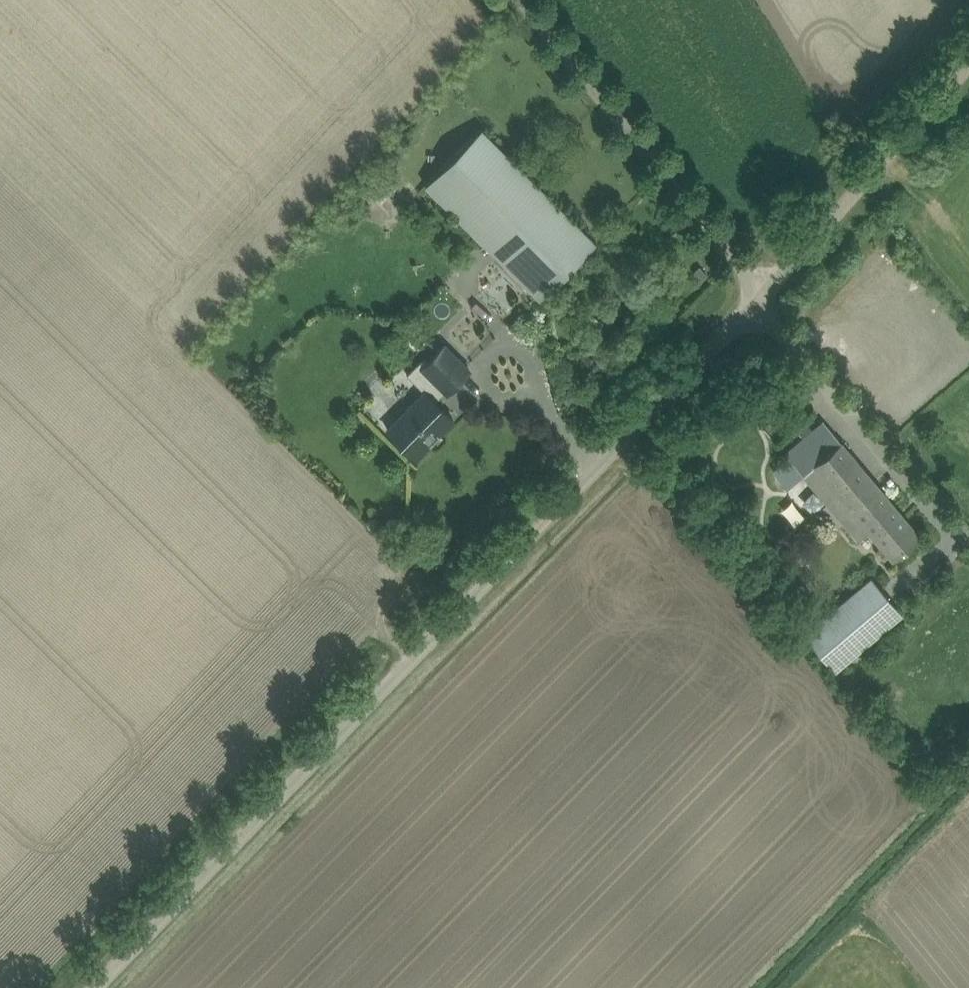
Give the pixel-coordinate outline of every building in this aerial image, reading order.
[(482,127),(426,183),(541,298),(598,242),(482,127)] [(694,271),(702,280),(710,274),(702,265),(694,271)] [(422,331),(415,331),(410,336),(411,342),(415,347),(422,346),(427,342),(427,336),(422,331)] [(426,390),(388,428),(416,456),(454,418),(436,400),(446,390),(448,392),(471,369),(446,344),(413,377),(426,390)] [(246,363),(239,370),(247,377),(253,371),(246,363)] [(757,406),(766,416),(776,408),(766,397),(757,406)] [(824,420),(786,452),(864,543),(875,534),(894,557),(921,536),(824,420)] [(804,632),(836,670),(903,614),(871,575),(804,632)]
